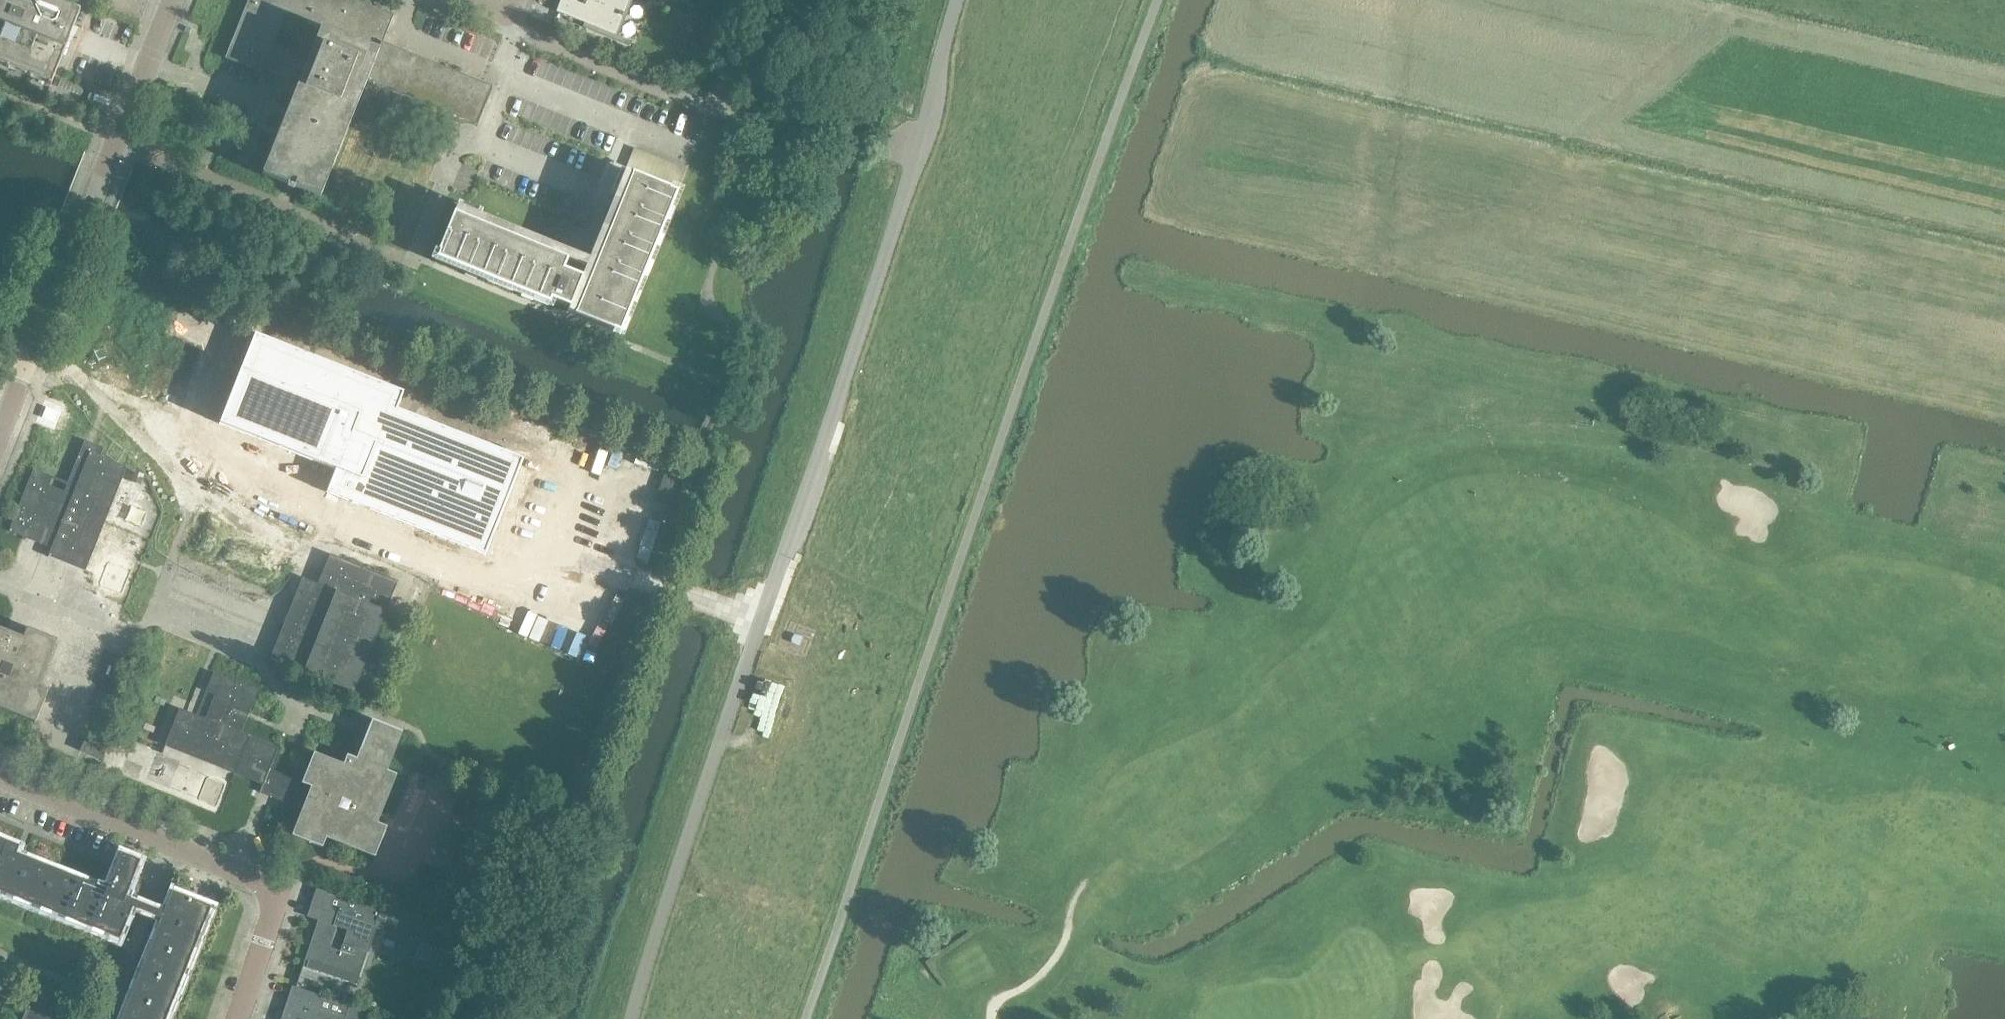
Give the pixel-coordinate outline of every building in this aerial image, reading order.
[(80,11),(51,0),(0,0),(0,64),(51,84),(80,11)] [(472,79),(382,42),(393,15),(355,0),(248,0),(225,58),(263,73),(264,69),(277,75),(276,78),(283,81),(290,84),(296,70),(303,73),(263,175),(289,186),(291,181),(294,183),(297,184),(295,189),(321,199),(351,123),(367,81),(416,102),(413,109),(424,114),(428,115),(431,108),(462,120),(474,125),(490,86),(472,79)] [(556,12),(584,23),(583,27),(630,46),(648,0),(561,0),(556,12)] [(696,4),(692,16),(704,21),(709,9),(696,4)] [(620,334),(677,192),(631,173),(631,174),(624,171),(601,229),(588,260),(581,277),(569,308),(568,307),(566,312),(620,334)] [(588,260),(457,206),(454,213),(435,259),(549,306),(551,300),(568,307),(569,308),(581,277),(588,260)] [(255,336),(219,426),(336,472),(327,495),(485,557),(523,462),(397,412),(403,394),(255,336)] [(97,569),(131,464),(104,455),(107,445),(85,438),(72,478),(35,467),(14,531),(54,544),(51,555),(97,569)] [(59,635),(27,624),(25,631),(0,623),(0,705),(40,718),(50,687),(42,685),(59,635)] [(329,841),(380,853),(387,821),(384,821),(396,769),(393,769),(404,726),(370,718),(361,755),(347,752),(346,758),(311,750),(305,776),(275,769),(281,741),(249,734),(261,683),(214,672),(210,690),(215,691),(210,713),(180,706),(169,751),(266,774),(262,793),(303,802),(295,835),(328,843),(329,841)] [(0,839),(0,892),(15,898),(16,895),(26,899),(24,902),(41,908),(42,905),(52,909),(51,912),(67,919),(69,916),(78,920),(77,923),(93,929),(94,926),(104,930),(103,933),(119,939),(134,902),(125,898),(140,861),(138,861),(122,855),(122,854),(121,854),(112,876),(113,876),(107,890),(10,852),(12,844),(0,839)] [(319,917),(305,959),(348,973),(349,971),(359,974),(368,949),(367,949),(372,934),(373,935),(377,921),(375,920),(378,909),(324,891),(319,906),(323,908),(320,917),(319,917)] [(169,1011),(166,1010),(170,1000),(173,1001),(179,985),(176,984),(180,974),(183,975),(189,959),(186,958),(190,948),(193,949),(200,933),(197,932),(201,922),(204,923),(210,907),(172,892),(121,1018),(166,1018),(169,1011)] [(9,981),(0,978),(0,1005),(9,981)] [(313,981),(309,992),(321,996),(324,985),(313,981)] [(349,1005),(293,986),(282,1018),(345,1018),(349,1005)] [(53,1017),(37,1011),(40,1004),(29,1001),(22,1018),(52,1018),(53,1017)]
